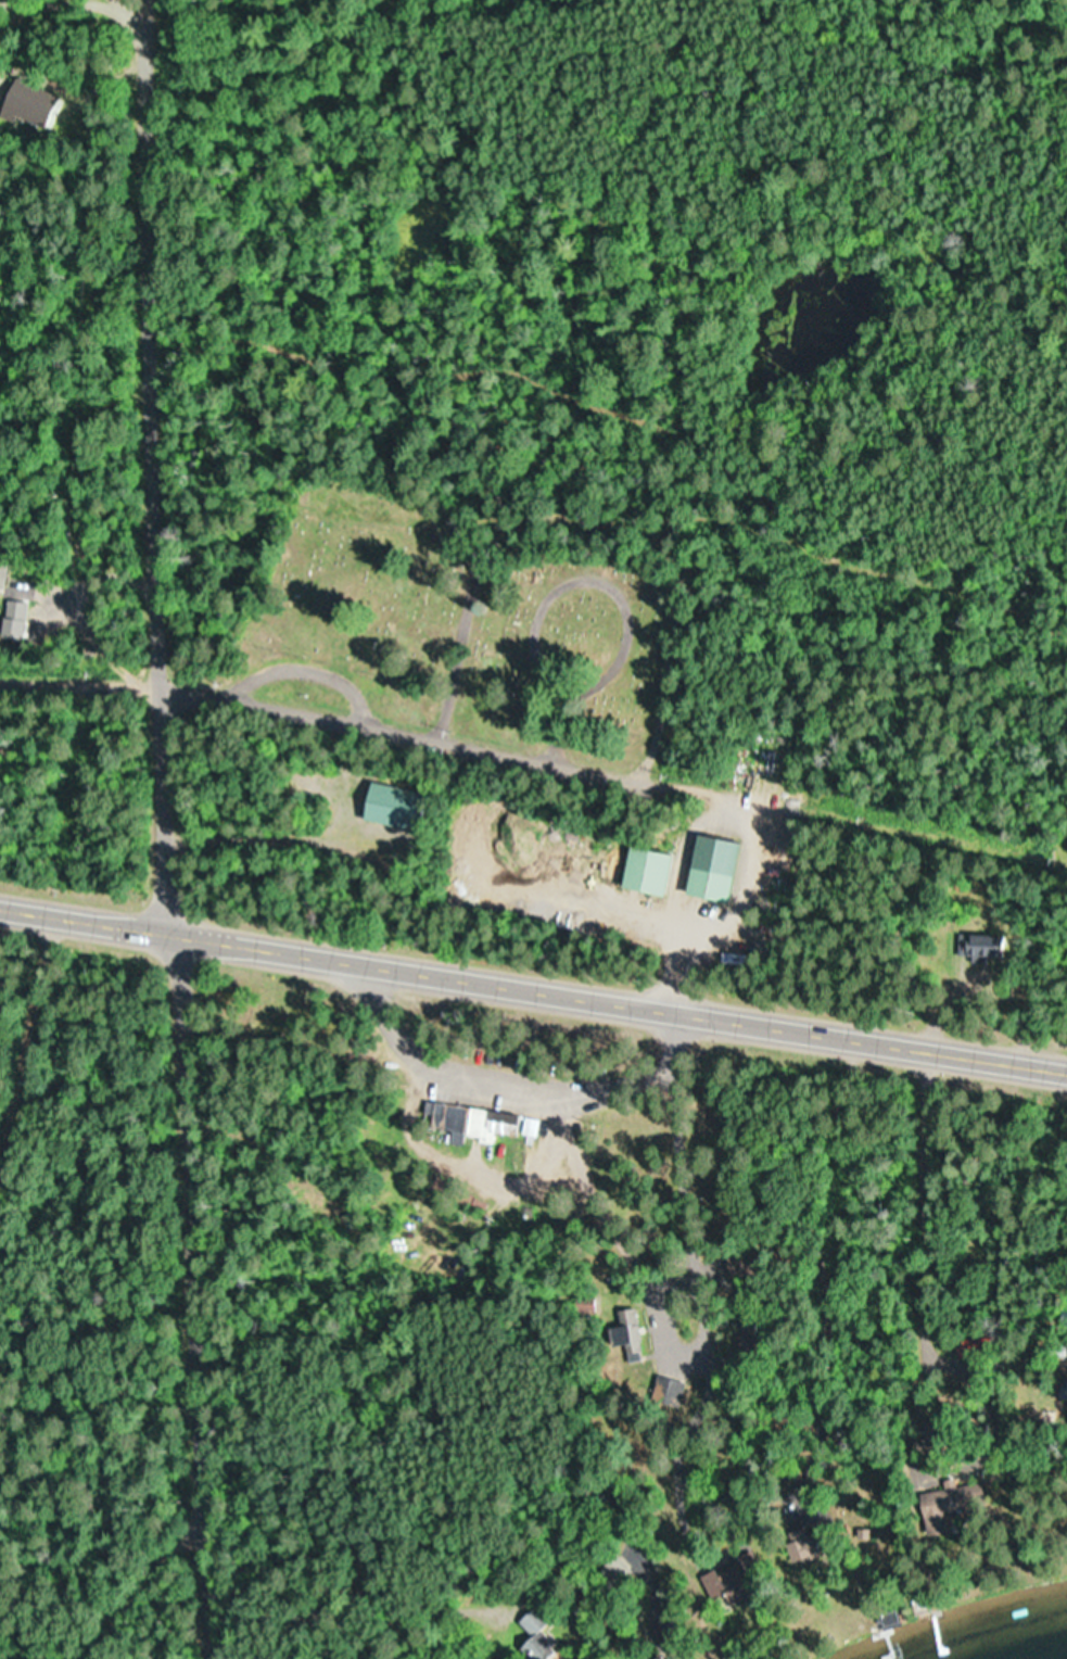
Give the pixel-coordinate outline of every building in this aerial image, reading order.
[(359,818),(407,829),(415,792),(367,781),(359,818)] [(619,889),(663,895),(669,854),(625,848),(619,889)] [(727,902),(731,875),(686,868),(682,895),(727,902)] [(958,958),(996,958),(996,935),(958,935),(958,958)] [(522,1116),(425,1102),(423,1116),(429,1117),(427,1131),(449,1134),(448,1144),(461,1146),(462,1139),(496,1144),(497,1135),(519,1138),(519,1135),(535,1137),(537,1120),(522,1118),(522,1116)] [(575,1295),(575,1316),(594,1316),(594,1295),(575,1295)] [(642,1360),(635,1309),(617,1311),(619,1327),(607,1329),(610,1347),(626,1345),(628,1362),(642,1360)] [(685,1406),(685,1379),(656,1379),(656,1406),(685,1406)] [(920,1494),(926,1536),(955,1531),(951,1505),(962,1503),(958,1482),(945,1484),(946,1490),(920,1494)] [(719,1611),(753,1595),(738,1561),(703,1578),(719,1611)] [(529,1658),(553,1658),(563,1651),(533,1612),(521,1621),(532,1637),(520,1647),(529,1658)]
